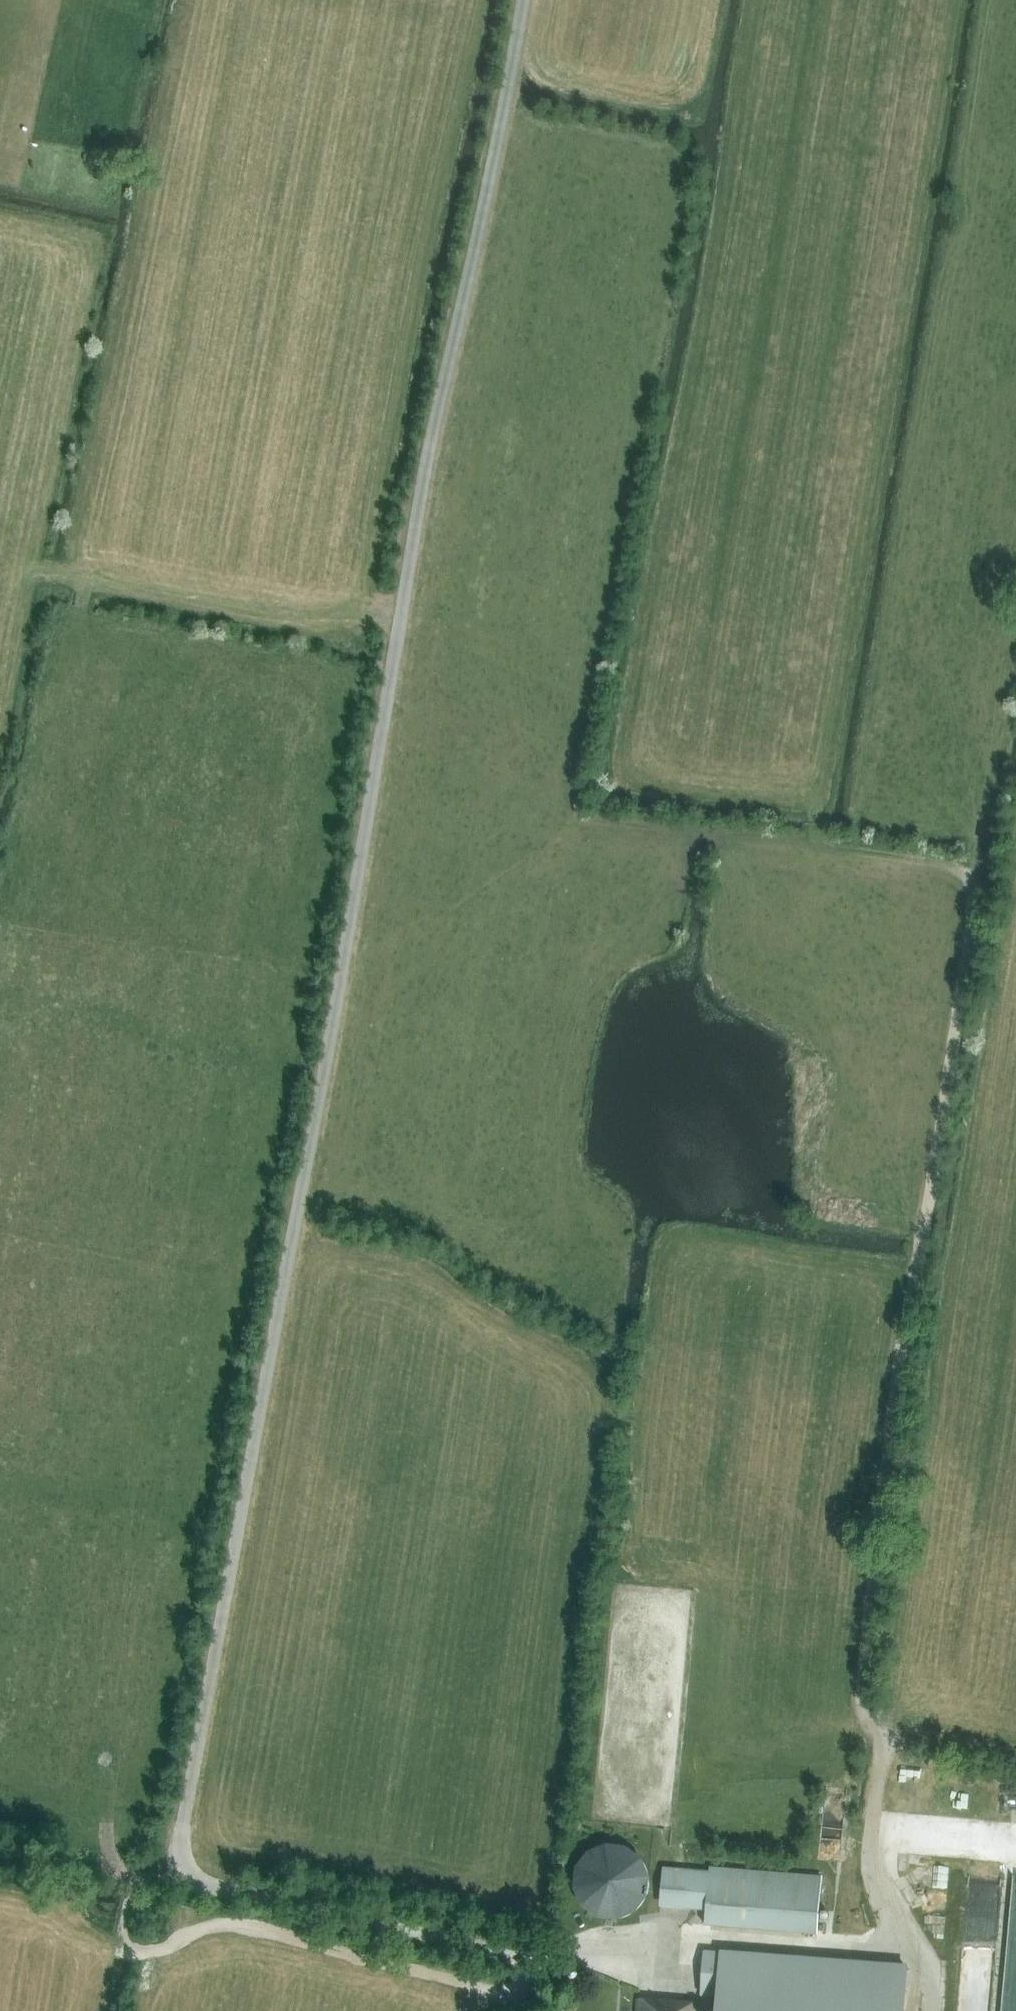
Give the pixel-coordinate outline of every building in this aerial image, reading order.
[(674,1631),(665,1630),(663,1645),(689,1647),(692,1617),(675,1615),(674,1631)] [(1011,1856),(1013,1827),(982,1825),(981,1855),(1011,1856)] [(587,1856),(580,1864),(577,1874),(576,1884),(578,1894),(583,1903),(590,1911),(599,1916),(609,1918),(620,1917),(629,1913),(637,1907),(643,1899),(647,1890),(648,1880),(646,1870),(641,1861),(634,1853),(625,1848),(615,1846),(605,1846),(595,1850),(587,1856)] [(660,1897),(687,1899),(689,1869),(663,1867),(660,1897)] [(753,1928),(758,1870),(709,1867),(705,1924),(753,1928)] [(907,1968),(704,1952),(701,1993),(714,1994),(713,2010),(903,2010),(907,1968)] [(700,2004),(638,1998),(637,2010),(700,2010),(700,2004)]
